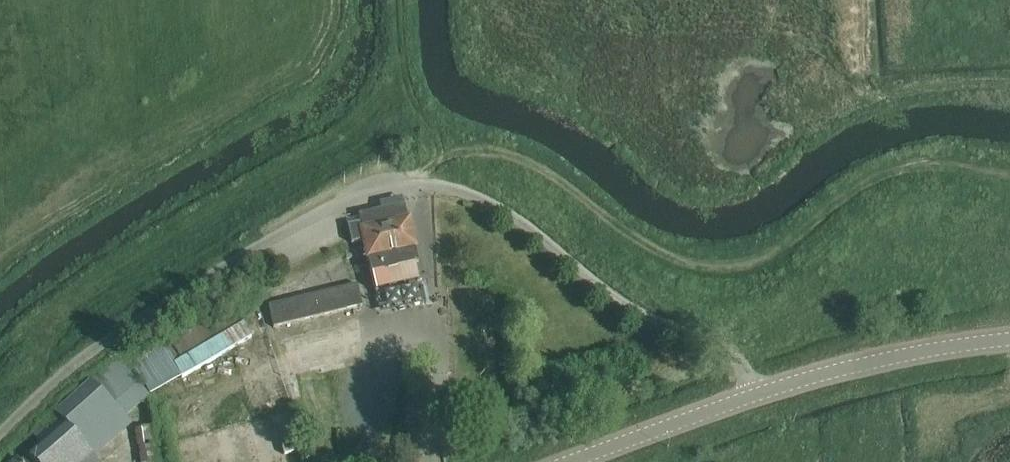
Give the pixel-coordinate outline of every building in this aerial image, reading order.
[(360,223),(348,225),(351,243),(364,241),(371,275),(372,275),(375,290),(418,281),(415,265),(418,265),(405,205),(358,214),(360,223)] [(273,327),(336,313),(362,306),(357,284),(268,305),(273,327)] [(236,309),(166,349),(182,377),(252,338),(236,309)] [(95,457),(107,446),(97,435),(122,414),(92,380),(33,433),(41,443),(19,461),(99,461),(95,457)] [(247,419),(258,461),(284,461),(303,457),(290,408),(247,419)] [(137,429),(142,461),(156,461),(149,426),(137,429)] [(226,426),(212,431),(223,461),(237,456),(226,426)] [(175,439),(177,452),(210,447),(207,434),(175,439)]
